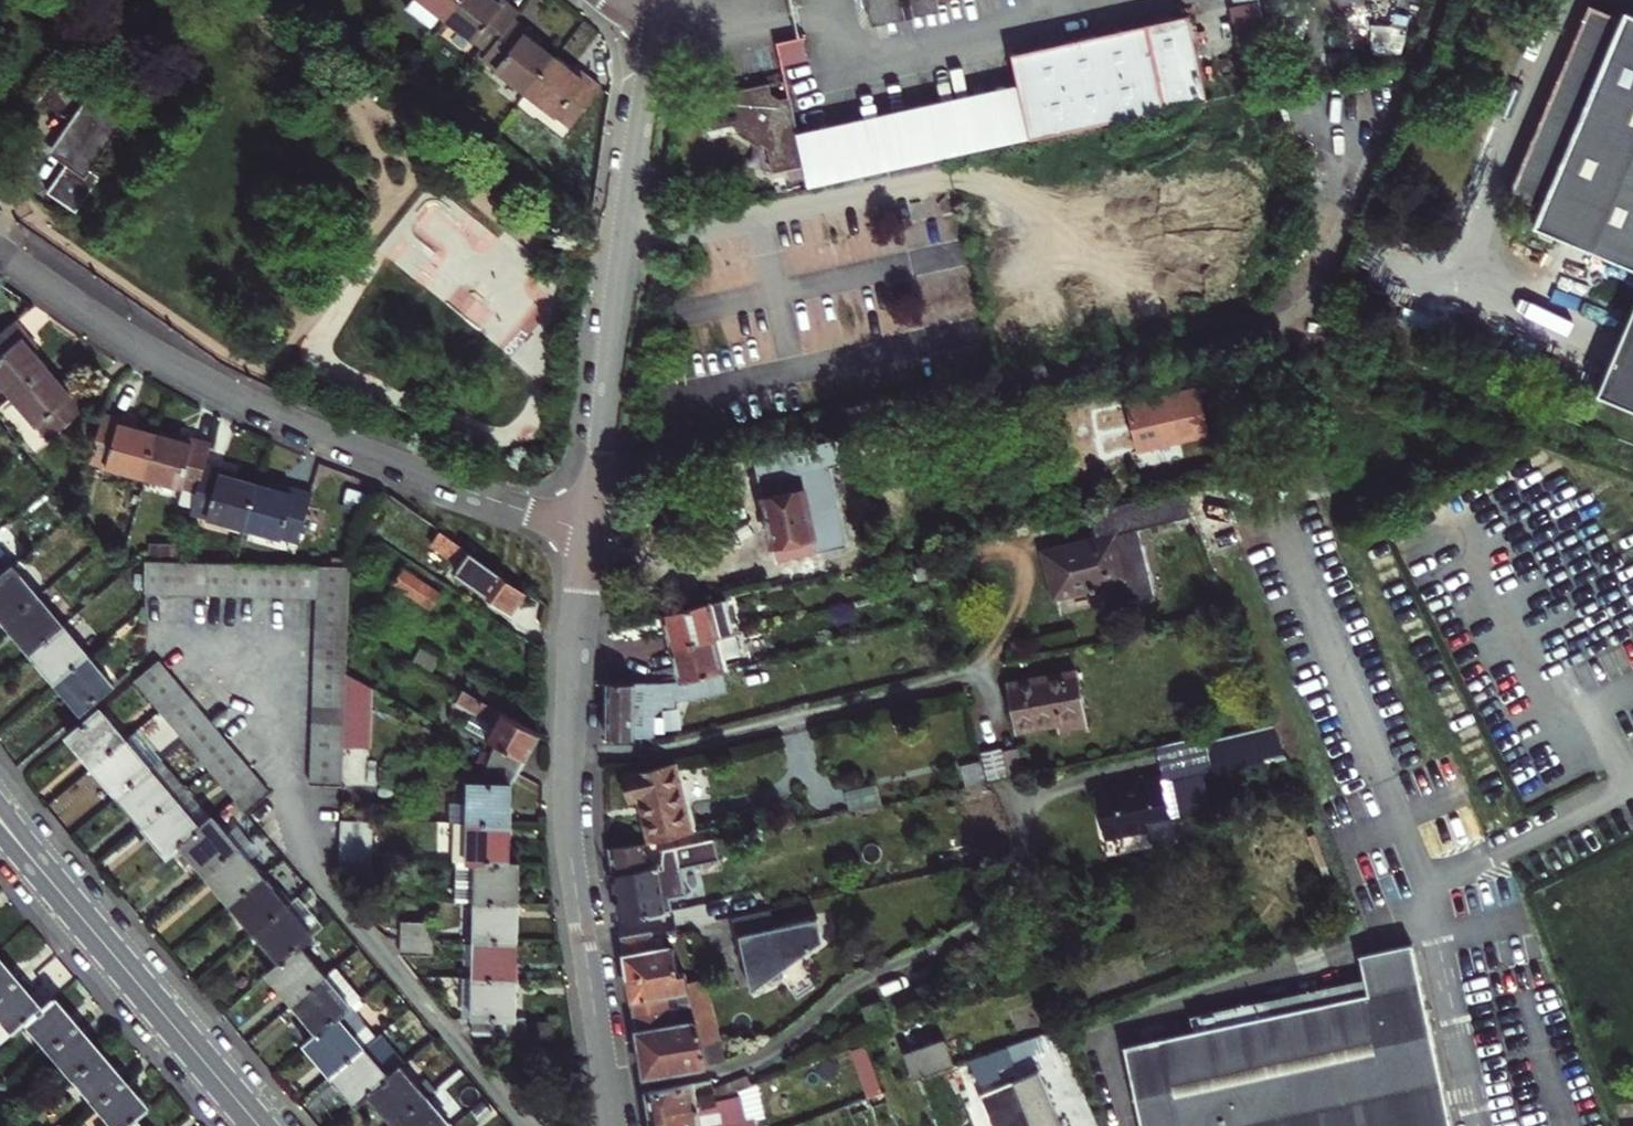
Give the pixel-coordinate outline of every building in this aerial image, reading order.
[(442,15),(423,0),(414,0),(407,9),(431,28),(442,15)] [(442,15),(445,18),(459,0),(423,0),(442,15)] [(519,13),(503,0),(497,0),(496,1),(494,0),(459,0),(445,18),(488,52),(514,19),(519,13)] [(936,0),(865,0),(871,25),(939,11),(936,0)] [(1242,53),(1269,47),(1259,1),(1232,7),(1242,53)] [(1626,11),(1622,20),(1590,6),(1511,196),(1544,209),(1536,228),(1632,269),(1632,14),(1626,11)] [(1011,55),(1018,85),(1029,139),(1195,103),(1177,18),(1011,55)] [(484,58),(527,92),(554,57),(538,44),(531,39),(534,35),(514,19),(488,52),(484,58)] [(776,38),(780,63),(807,59),(803,34),(776,38)] [(538,37),(534,35),(531,39),(538,44),(541,40),(538,37)] [(571,71),(554,57),(527,92),(571,127),(602,88),(581,71),(578,76),(571,71)] [(571,71),(578,76),(581,71),(577,68),(574,66),(571,71)] [(796,134),(788,98),(779,100),(774,107),(764,101),(770,93),(767,83),(700,99),(707,132),(733,126),(738,130),(736,134),(759,147),(761,143),(768,147),(773,172),(803,166),(796,134)] [(803,166),(807,187),(952,156),(1029,139),(1018,85),(796,134),(803,166)] [(779,100),(770,93),(764,101),(774,107),(779,100)] [(93,97),(55,151),(73,164),(55,191),(83,210),(108,175),(90,163),(124,115),(109,105),(107,107),(93,97)] [(1290,103),(1283,105),(1288,128),(1295,127),(1290,103)] [(1599,399),(1632,413),(1632,317),(1599,399)] [(14,321),(0,334),(0,381),(13,396),(46,368),(33,351),(27,345),(31,341),(14,321)] [(37,348),(31,341),(27,345),(33,351),(37,348)] [(46,368),(13,396),(49,439),(87,406),(70,386),(66,390),(60,384),(46,368)] [(60,384),(66,390),(70,386),(64,380),(60,384)] [(1202,384),(1129,400),(1139,446),(1212,430),(1202,384)] [(144,476),(156,434),(135,428),(127,426),(128,421),(103,414),(90,462),(144,476)] [(197,491),(205,464),(211,443),(185,436),(184,441),(176,439),(156,434),(144,476),(197,491)] [(852,569),(847,547),(843,548),(826,468),(839,464),(834,441),(741,461),(749,500),(758,498),(769,549),(775,548),(779,562),(795,558),(800,582),(852,569)] [(228,476),(229,471),(205,464),(197,491),(192,512),(245,526),(257,484),(236,478),(228,476)] [(285,492),(277,489),(257,484),(245,526),(299,541),(312,493),(287,486),(285,492)] [(1096,540),(1043,553),(1054,597),(1123,580),(1128,600),(1152,595),(1136,530),(1190,517),(1180,490),(1089,512),(1096,540)] [(460,565),(455,573),(512,613),(526,592),(440,531),(431,545),(460,565)] [(162,561),(178,561),(183,544),(149,543),(149,560),(162,561)] [(1,576),(9,569),(0,558),(0,575),(1,576)] [(144,591),(161,592),(162,561),(149,560),(146,560),(144,591)] [(162,561),(161,592),(176,593),(178,561),(162,561)] [(176,593),(192,593),(193,562),(178,561),(176,593)] [(192,593),(207,594),(209,562),(193,562),(192,593)] [(207,594),(223,594),(224,562),(209,562),(207,594)] [(223,594),(238,595),(240,563),(235,563),(224,562),(223,594)] [(238,595),(254,595),(255,563),(240,563),(238,595)] [(254,595),(269,596),(271,564),(255,563),(254,595)] [(269,596),(285,596),(286,564),(271,564),(269,596)] [(285,596),(300,597),(302,565),(286,564),(285,596)] [(300,597),(317,597),(318,565),(302,565),(300,597)] [(347,614),(349,566),(318,565),(317,597),(316,613),(347,614)] [(6,623),(39,596),(13,566),(9,569),(1,576),(0,577),(0,615),(6,623)] [(440,594),(403,569),(393,585),(430,609),(440,594)] [(39,596),(6,623),(31,652),(63,625),(39,596)] [(674,646),(718,635),(712,603),(666,614),(674,646)] [(347,630),(347,614),(316,613),(316,628),(347,630)] [(63,625),(31,652),(56,681),(88,654),(63,625)] [(347,645),(347,630),(316,628),(315,644),(347,645)] [(687,677),(690,676),(714,670),(731,666),(728,656),(737,654),(732,632),(718,635),(674,646),(682,679),(687,677)] [(346,661),(347,645),(315,644),(315,659),(346,661)] [(439,658),(420,647),(413,660),(432,670),(439,658)] [(81,711),(113,684),(88,654),(56,681),(81,711)] [(144,693),(169,672),(158,659),(145,671),(134,680),(144,693)] [(346,672),(346,661),(315,659),(314,675),(346,676),(346,672)] [(690,676),(687,677),(682,679),(669,682),(607,681),(606,737),(652,736),(652,716),(661,707),(671,707),(671,699),(719,690),(714,670),(690,676)] [(155,705),(179,684),(169,672),(144,693),(155,705)] [(370,685),(346,672),(346,676),(345,692),(345,707),(344,723),(344,738),(344,747),(368,748),(370,685)] [(1057,731),(1086,725),(1076,673),(1006,686),(1015,731),(1056,723),(1057,731)] [(345,692),(346,676),(314,675),(314,690),(345,692)] [(510,698),(471,675),(463,688),(502,711),(510,698)] [(165,717),(189,696),(179,684),(155,705),(165,717)] [(466,725),(497,742),(491,754),(518,771),(540,733),(502,711),(463,688),(455,703),(473,713),(466,725)] [(345,707),(345,692),(314,690),(313,706),(345,707)] [(175,729),(199,708),(189,696),(165,717),(175,729)] [(344,723),(345,707),(313,706),(313,721),(344,723)] [(185,741),(209,720),(199,708),(175,729),(185,741)] [(93,766),(126,739),(100,709),(68,736),(93,766)] [(195,752),(219,732),(209,720),(185,741),(195,752)] [(344,738),(344,723),(313,721),(312,737),(344,738)] [(1153,746),(1160,778),(1161,782),(1192,776),(1282,757),(1270,727),(1184,745),(1183,740),(1153,746)] [(126,739),(150,768),(159,761),(135,732),(126,739)] [(205,764),(229,744),(219,732),(195,752),(205,764)] [(344,747),(344,738),(312,737),(312,752),(343,754),(344,747)] [(126,739),(93,766),(118,795),(150,768),(126,739)] [(215,776),(239,756),(229,744),(205,764),(215,776)] [(998,744),(976,749),(978,759),(984,783),(1006,778),(998,744)] [(474,768),(484,772),(491,754),(481,750),(474,768)] [(343,769),(343,754),(312,752),(311,768),(343,769)] [(511,784),(518,771),(491,754),(484,772),(478,784),(468,784),(468,804),(467,823),(510,823),(511,784)] [(215,776),(225,788),(249,767),(239,756),(215,776)] [(185,789),(161,759),(159,761),(150,768),(175,797),(185,789)] [(690,834),(674,763),(621,775),(628,804),(638,802),(648,844),(690,834)] [(235,800),(259,779),(249,767),(225,788),(235,800)] [(175,797),(150,768),(118,795),(143,824),(175,797)] [(343,769),(311,768),(311,784),(342,786),(343,769)] [(1161,782),(1160,778),(1094,793),(1103,838),(1147,829),(1150,843),(1174,839),(1169,815),(1198,809),(1192,776),(1161,782)] [(235,800),(245,813),(269,792),(259,779),(235,800)] [(200,828),(210,819),(185,789),(175,797),(200,828)] [(168,854),(180,844),(200,828),(175,797),(143,824),(168,854)] [(467,823),(468,804),(451,803),(450,822),(455,822),(467,823)] [(342,809),(341,820),(364,820),(364,809),(342,809)] [(200,828),(180,844),(206,874),(238,847),(227,833),(213,817),(210,819),(200,828)] [(341,820),(340,859),(371,859),(372,836),(373,825),(373,820),(364,820),(341,820)] [(467,823),(455,822),(454,862),(466,862),(467,823)] [(466,862),(476,862),(509,862),(510,823),(467,823),(466,862)] [(248,838),(237,825),(227,833),(238,847),(248,838)] [(613,876),(661,865),(662,852),(713,841),(710,829),(690,834),(648,844),(609,849),(613,876)] [(238,847),(249,860),(259,851),(248,838),(238,847)] [(716,861),(713,841),(662,852),(661,865),(613,876),(618,918),(672,910),(669,895),(674,892),(679,884),(676,868),(716,861)] [(206,874),(230,903),(263,876),(249,860),(238,847),(206,874)] [(340,859),(339,876),(371,876),(371,859),(340,859)] [(475,901),(476,862),(466,862),(454,862),(454,901),(459,901),(475,901)] [(475,901),(518,902),(519,863),(509,862),(476,862),(475,901)] [(230,903),(255,932),(287,905),(263,876),(230,903)] [(390,898),(402,898),(401,886),(390,886),(390,898)] [(313,935),(323,926),(298,896),(287,905),(313,935)] [(474,940),(475,901),(459,901),(459,939),(474,940)] [(518,902),(475,901),(474,940),(516,940),(518,902)] [(255,932),(281,962),(300,946),(313,935),(287,905),(255,932)] [(771,909),(733,918),(748,992),(821,943),(817,920),(775,929),(771,909)] [(433,922),(402,921),(401,937),(433,938),(433,922)] [(657,931),(648,933),(652,953),(661,951),(657,931)] [(627,977),(674,970),(671,949),(661,951),(652,953),(648,933),(621,938),(627,977)] [(433,938),(401,937),(401,954),(432,955),(433,938)] [(516,940),(474,940),(473,978),(515,978),(516,940)] [(268,973),(293,1003),(325,976),(300,946),(281,962),(268,973)] [(691,946),(671,949),(674,970),(676,975),(683,974),(690,1006),(699,1045),(704,1065),(719,1062),(691,946)] [(1417,981),(1410,950),(1353,962),(1360,994),(1122,1046),(1140,1125),(1449,1125),(1417,981)] [(137,1119),(149,1108),(132,1088),(110,1062),(87,1036),(67,1011),(54,997),(42,1007),(26,989),(5,965),(0,958),(0,1016),(14,1032),(26,1021),(116,1125),(143,1125),(137,1119)] [(336,967),(325,976),(293,1003),(318,1033),(351,1006),(361,997),(336,967)] [(627,977),(633,1016),(690,1006),(683,974),(676,975),(674,970),(627,977)] [(473,1015),(473,978),(462,978),(462,1016),(473,1015)] [(515,978),(473,978),(473,1015),(472,1033),(505,1033),(505,1035),(522,1035),(523,1017),(514,1017),(515,978)] [(370,1041),(376,1036),(351,1006),(318,1033),(305,1044),(331,1073),(363,1046),(370,1041)] [(633,1016),(640,1054),(699,1045),(690,1006),(633,1016)] [(0,1016),(0,1043),(14,1032),(0,1016)] [(1002,1070),(1037,1064),(1032,1039),(997,1046),(1002,1070)] [(380,1053),(370,1041),(363,1046),(374,1058),(380,1053)] [(904,1058),(913,1081),(952,1067),(943,1043),(904,1058)] [(862,1044),(850,1049),(870,1097),(883,1092),(862,1044)] [(640,1054),(644,1078),(704,1065),(699,1045),(640,1054)] [(374,1058),(363,1046),(331,1073),(357,1103),(369,1093),(389,1076),(374,1058)] [(369,1093),(394,1123),(427,1095),(402,1065),(389,1076),(369,1093)] [(1030,1125),(1059,1125),(1036,1070),(1011,1081),(1030,1125)] [(745,1075),(735,1079),(738,1090),(750,1086),(745,1075)] [(735,1079),(709,1088),(711,1096),(712,1100),(734,1092),(738,1090),(735,1079)] [(1011,1081),(979,1094),(992,1125),(1030,1125),(1011,1081)] [(646,1093),(650,1118),(714,1108),(712,1100),(711,1096),(695,1099),(692,1085),(646,1093)] [(744,1124),(734,1092),(712,1100),(714,1108),(718,1125),(753,1125),(751,1121),(744,1124)] [(452,1125),(427,1095),(394,1123),(397,1125),(452,1125)] [(650,1118),(652,1125),(718,1125),(714,1108),(650,1118)]
